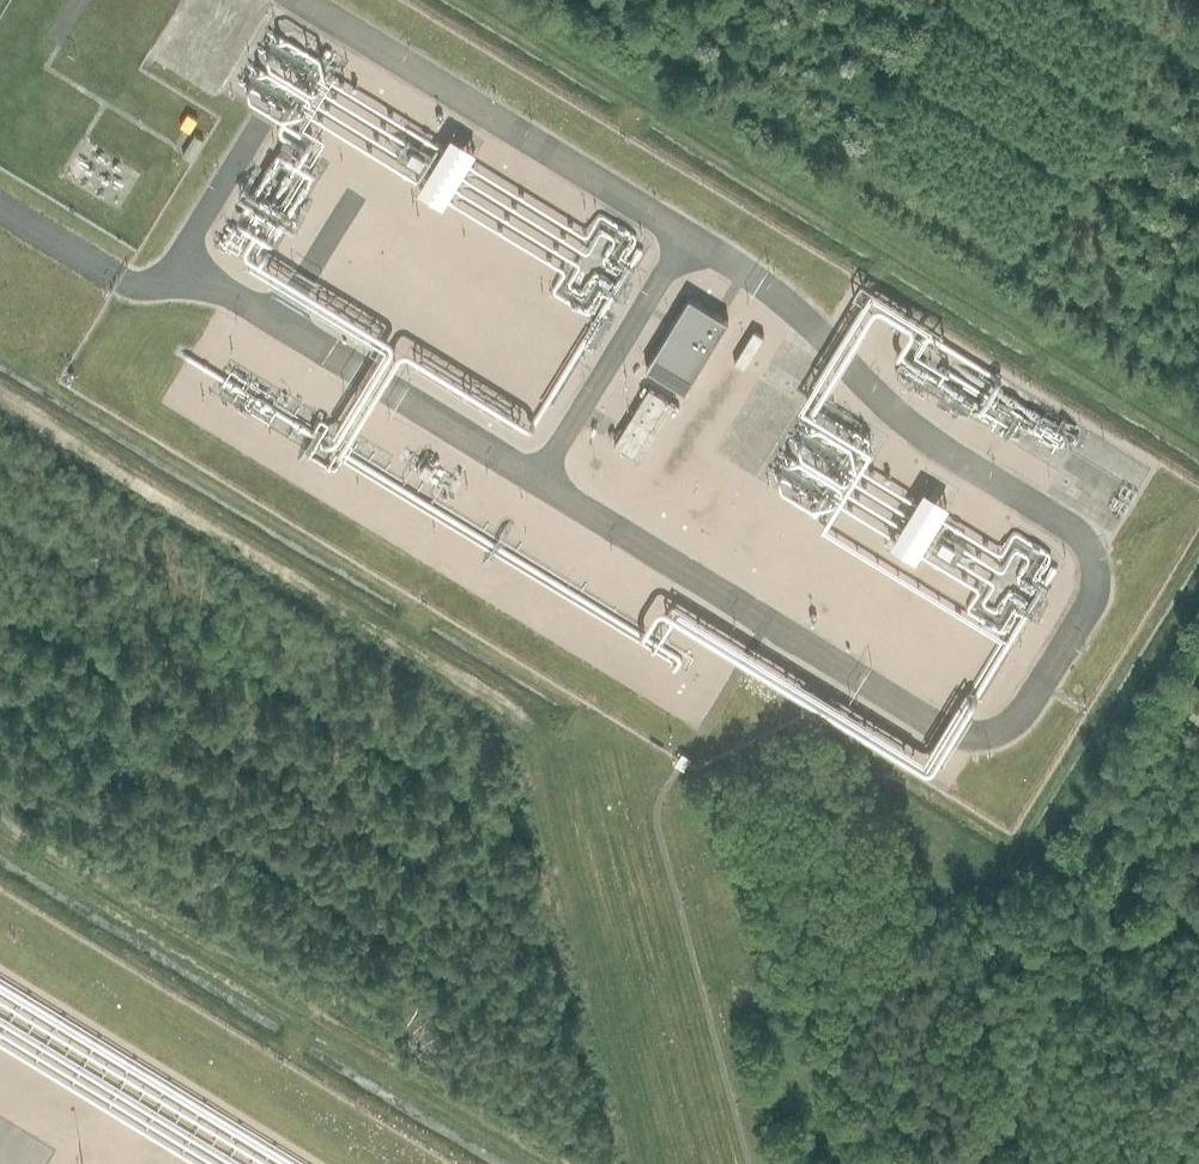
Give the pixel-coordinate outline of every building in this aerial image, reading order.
[(243,90),(297,121),(259,186),(294,206),(333,139),(312,127),(318,117),(423,178),(447,136),(302,51),(291,70),(264,55),(243,90)] [(445,205),(478,147),(452,132),(419,190),(445,205)] [(203,139),(195,134),(183,155),(191,159),(203,139)] [(600,210),(589,228),(521,187),(499,224),(569,265),(555,289),(596,313),(609,291),(617,295),(650,240),(600,210)] [(728,322),(690,297),(647,366),(685,390),(728,322)] [(987,405),(1004,378),(917,322),(897,354),(928,374),(922,383),(972,416),(981,401),(987,405)] [(764,337),(754,330),(734,362),(745,369),(764,337)] [(674,404),(648,388),(614,445),(640,461),(674,404)] [(918,559),(951,505),(926,490),(893,543),(918,559)] [(929,551),(981,587),(968,606),(1015,638),(1052,584),(1042,576),(1056,556),(1019,530),(1002,555),(951,520),(929,551)]
